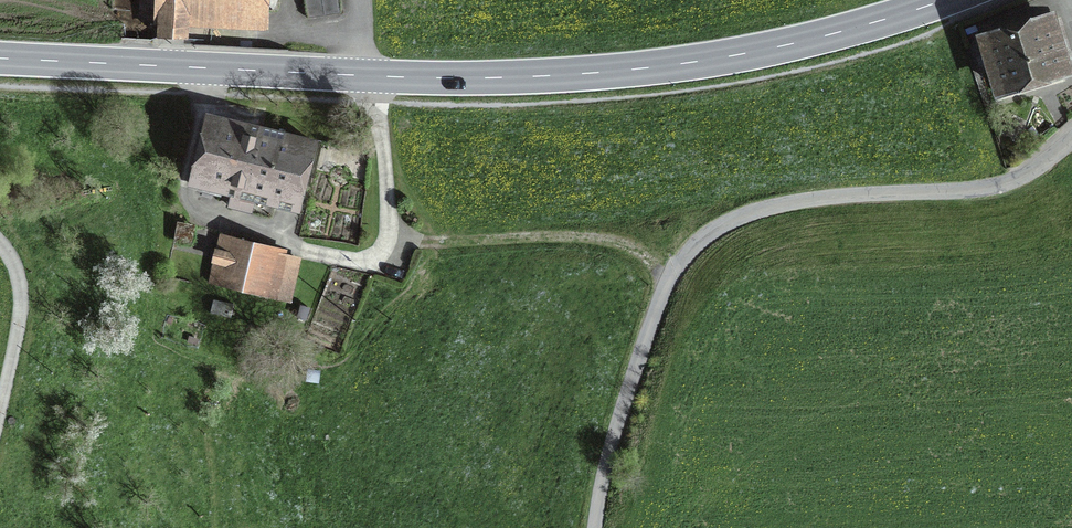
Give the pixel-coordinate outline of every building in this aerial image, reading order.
[(161,52),(194,54),(195,37),(272,41),(274,0),(164,0),(161,52)] [(311,17),(345,9),(343,0),(307,0),(311,17)] [(1048,12),(967,39),(990,108),(1071,81),(1048,12)] [(330,154),(217,126),(198,202),(311,230),(330,154)] [(296,259),(216,240),(206,284),(286,303),(296,259)]
